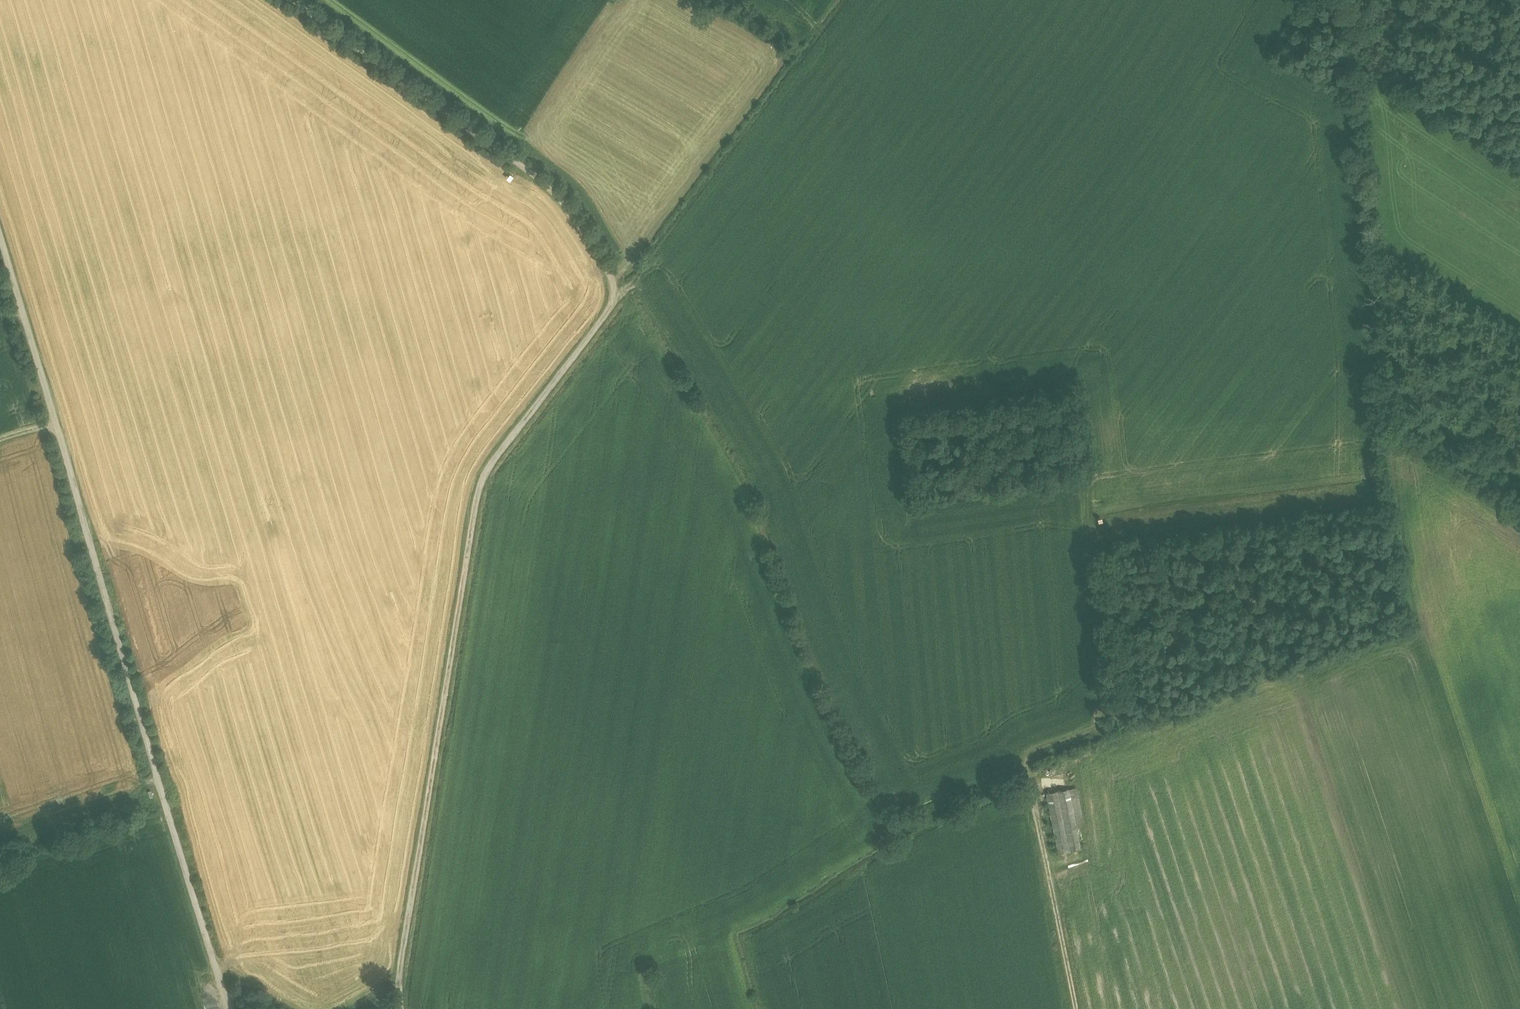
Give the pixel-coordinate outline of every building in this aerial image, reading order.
[(1077,787),(1046,793),(1056,853),(1081,849),(1077,825),(1083,824),(1077,787)]
